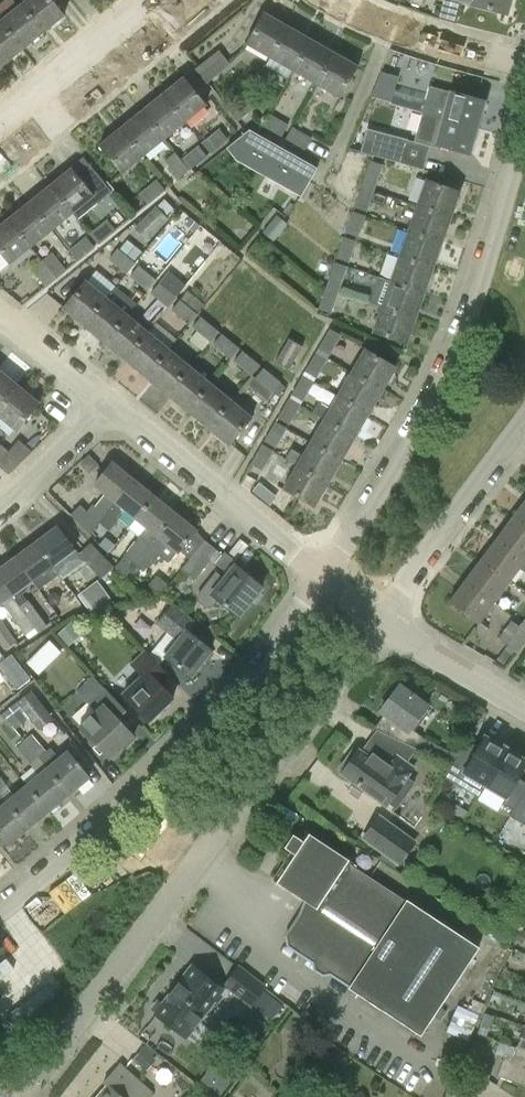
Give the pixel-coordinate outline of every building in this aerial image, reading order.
[(42,32),(64,14),(52,0),(26,0),(20,4),(42,32)] [(472,4),(471,5),(506,14),(510,0),(458,0),(472,4)] [(22,48),(42,32),(20,4),(0,21),(0,22),(22,48)] [(269,58),(287,27),(263,13),(245,44),(269,58)] [(1,65),(22,48),(0,22),(0,64),(1,65)] [(287,27),(269,58),(293,71),(310,40),(287,27)] [(310,40),(293,71),(316,84),(334,53),(310,40)] [(219,50),(195,69),(206,83),(230,64),(219,50)] [(334,53),(316,84),(340,98),(358,67),(334,53)] [(390,99),(396,76),(381,72),(372,94),(390,99)] [(162,94),(185,122),(206,105),(184,77),(162,94)] [(429,87),(425,101),(422,112),(477,127),(484,101),(450,92),(450,93),(429,87)] [(255,107),(260,103),(252,93),(229,111),(237,122),(255,107)] [(141,111),(164,139),(185,122),(162,94),(141,111)] [(120,128),(143,156),(164,139),(141,111),(120,128)] [(436,148),(437,145),(470,154),(477,127),(422,112),(414,142),(436,148)] [(269,115),(263,125),(282,137),(288,126),(269,115)] [(143,156),(120,128),(99,145),(121,173),(143,156)] [(219,128),(202,143),(211,154),(228,139),(219,128)] [(292,128),(286,139),(306,150),(312,139),(292,128)] [(408,140),(367,128),(360,152),(401,164),(408,140)] [(235,159),(301,196),(317,168),(249,130),(226,149),(235,159)] [(198,146),(181,160),(189,170),(207,156),(198,146)] [(181,160),(175,152),(165,161),(179,178),(189,170),(181,160)] [(370,160),(363,181),(362,185),(374,189),(382,164),(370,160)] [(50,185),(73,213),(77,218),(111,190),(89,163),(76,173),(72,167),(50,185)] [(418,205),(451,217),(460,191),(427,179),(418,205)] [(157,180),(139,194),(147,204),(165,190),(157,180)] [(73,213),(50,185),(29,201),(52,229),(73,213)] [(354,208),(366,212),(374,189),(362,185),(354,208)] [(52,229),(29,201),(8,218),(31,246),(52,229)] [(409,230),(442,242),(451,217),(418,205),(409,230)] [(147,241),(169,219),(156,207),(135,228),(147,241)] [(358,237),(365,216),(352,212),(345,233),(358,237)] [(261,234),(274,244),(289,225),(277,214),(261,234)] [(8,218),(0,225),(0,252),(9,264),(31,246),(8,218)] [(400,255),(433,267),(442,242),(409,230),(400,255)] [(86,237),(69,251),(77,261),(94,247),(86,237)] [(343,237),(336,258),(349,262),(356,242),(343,237)] [(109,259),(127,273),(135,263),(118,249),(109,259)] [(67,270),(52,252),(42,260),(56,278),(67,270)] [(391,281),(424,292),(433,267),(400,255),(391,281)] [(46,286),(47,285),(56,278),(42,260),(31,268),(46,286)] [(348,267),(335,262),(326,286),(339,291),(348,267)] [(147,290),(156,280),(138,266),(130,276),(147,290)] [(381,307),(382,306),(415,318),(424,292),(391,281),(379,277),(369,303),(381,307)] [(84,325),(106,298),(85,280),(62,308),(84,325)] [(151,293),(168,307),(176,297),(159,283),(151,293)] [(318,309),(331,314),(339,291),(326,286),(318,309)] [(197,314),(203,304),(187,291),(172,310),(189,324),(197,314)] [(106,298),(84,325),(105,342),(127,315),(106,298)] [(382,306),(381,307),(372,332),(406,344),(415,318),(382,306)] [(127,315),(105,342),(125,359),(148,332),(127,315)] [(193,327),(210,341),(218,331),(201,317),(193,327)] [(330,356),(341,335),(330,329),(318,349),(330,356)] [(148,332),(125,359),(146,376),(169,349),(148,332)] [(214,344),(231,358),(239,348),(222,334),(214,344)] [(289,369),(303,345),(289,337),(275,361),(289,369)] [(351,372),(382,390),(396,366),(365,348),(351,372)] [(169,349),(146,376),(167,393),(189,366),(169,349)] [(234,361),(251,375),(260,365),(243,351),(234,361)] [(316,378),(327,359),(316,353),(305,372),(316,378)] [(189,366),(167,393),(188,410),(210,383),(189,366)] [(249,385),(256,391),(254,394),(264,402),(273,391),(278,396),(285,387),(280,383),(281,382),(263,368),(249,385)] [(18,386),(0,371),(0,408),(18,386)] [(338,396),(368,413),(382,390),(351,372),(338,396)] [(303,375),(291,395),(303,402),(314,382),(303,375)] [(210,383),(188,410),(208,427),(231,400),(210,383)] [(0,408),(0,417),(17,431),(40,403),(18,386),(0,408)] [(231,400),(208,427),(230,445),(252,418),(250,415),(255,409),(236,394),(231,400)] [(368,413),(338,396),(330,409),(318,402),(312,412),(324,419),(355,436),(368,413)] [(289,425),(301,405),(289,399),(278,419),(289,425)] [(311,442),(341,460),(355,436),(324,419),(311,442)] [(275,448),(287,428),(276,422),(264,442),(275,448)] [(341,460),(311,442),(303,456),(291,449),(285,459),(297,466),(297,465),(327,483),(341,460)] [(274,450),(263,444),(252,463),(263,469),(274,450)] [(98,465),(89,455),(79,465),(89,474),(98,465)] [(94,485),(105,494),(95,506),(92,504),(87,511),(80,505),(71,514),(90,534),(99,522),(134,479),(112,462),(94,485)] [(313,507),(327,483),(297,465),(297,466),(283,489),(313,507)] [(136,519),(155,496),(134,479),(99,522),(109,530),(118,519),(118,518),(125,510),(136,519)] [(259,483),(251,493),(260,500),(267,490),(259,483)] [(155,496),(136,519),(146,527),(124,555),(134,563),(150,544),(157,535),(175,513),(155,496)] [(524,524),(524,501),(514,516),(524,524)] [(196,529),(175,513),(157,535),(150,544),(160,552),(171,561),(178,552),(196,529)] [(514,516),(498,537),(524,558),(524,524),(514,516)] [(36,542),(53,565),(66,556),(75,568),(85,561),(101,578),(113,566),(90,542),(79,553),(75,549),(74,550),(57,526),(36,542)] [(99,545),(108,553),(115,545),(105,537),(99,545)] [(510,580),(519,567),(524,572),(524,558),(498,537),(481,559),(510,580)] [(234,548),(242,555),(250,546),(242,539),(234,548)] [(218,550),(205,540),(182,569),(195,579),(218,550)] [(53,565),(36,542),(15,557),(35,584),(39,590),(60,574),(53,565)] [(150,564),(160,552),(150,544),(134,563),(143,570),(149,562),(150,564)] [(215,563),(228,573),(225,578),(216,571),(197,595),(197,600),(206,607),(211,607),(217,599),(238,616),(262,586),(236,566),(238,563),(224,551),(215,563)] [(15,557),(0,568),(0,580),(35,628),(38,632),(47,625),(28,600),(27,600),(22,594),(35,584),(15,557)] [(465,580),(494,602),(510,580),(481,559),(465,580)] [(157,576),(142,595),(150,601),(156,600),(168,585),(157,576)] [(2,603),(26,635),(35,628),(0,580),(0,605),(2,603)] [(97,580),(78,595),(89,610),(114,603),(97,580)] [(494,602),(465,580),(449,603),(477,624),(494,602)] [(165,656),(191,676),(211,650),(188,631),(196,621),(173,603),(156,623),(167,632),(150,654),(159,664),(165,656)] [(0,620),(0,643),(5,650),(16,641),(1,620),(0,620)] [(82,633),(71,620),(58,631),(69,644),(82,633)] [(517,652),(524,642),(524,626),(522,623),(520,626),(511,620),(498,638),(517,652)] [(50,638),(40,648),(52,660),(62,650),(50,638)] [(173,699),(162,687),(171,678),(159,664),(150,654),(145,650),(130,663),(143,675),(123,694),(149,721),(173,699)] [(0,664),(0,667),(17,689),(30,679),(12,655),(0,664)] [(134,735),(118,718),(126,710),(93,675),(76,690),(96,711),(79,727),(109,758),(134,735)] [(399,686),(381,710),(385,713),(374,727),(415,746),(422,736),(412,729),(428,707),(399,686)] [(39,730),(54,719),(52,716),(50,713),(33,690),(17,702),(26,714),(39,730)] [(12,725),(26,714),(17,702),(10,707),(2,713),(12,725)] [(33,734),(25,741),(37,756),(45,749),(33,734)] [(466,741),(452,765),(444,778),(477,798),(484,786),(507,748),(497,742),(496,743),(485,736),(478,748),(466,741)] [(17,747),(29,762),(37,756),(25,741),(17,747)] [(45,749),(37,756),(47,768),(69,794),(90,776),(68,750),(62,756),(52,744),(45,749)] [(519,801),(521,797),(524,791),(524,783),(518,779),(524,766),(524,760),(516,755),(517,754),(507,748),(484,786),(505,798),(502,803),(513,810),(519,801)] [(372,761),(360,752),(358,750),(353,758),(348,755),(338,768),(342,772),(342,773),(371,794),(387,807),(389,803),(396,808),(415,783),(408,777),(416,766),(408,761),(395,755),(390,765),(376,756),(372,761)] [(47,768),(27,785),(48,811),(69,794),(47,768)] [(27,785),(6,802),(28,828),(48,811),(27,785)] [(519,801),(513,810),(510,816),(524,825),(524,791),(521,797),(519,801)] [(7,845),(28,828),(6,802),(0,794),(0,837),(7,845)] [(455,803),(449,812),(462,820),(467,811),(455,803)] [(416,841),(378,814),(362,838),(400,864),(416,841)] [(420,1035),(479,947),(406,899),(406,900),(350,864),(351,863),(305,832),(300,839),(293,834),(284,847),(292,852),(274,879),(307,901),(302,915),(288,935),(290,944),(350,984),(348,987),(420,1035)] [(513,939),(521,941),(524,930),(516,927),(513,939)] [(239,964),(223,985),(251,1007),(267,986),(239,964)] [(222,989),(193,966),(156,1013),(185,1036),(222,989)] [(498,1000),(501,993),(495,991),(492,998),(498,1000)] [(467,1040),(479,1014),(458,1005),(446,1031),(467,1040)] [(524,1024),(516,1047),(524,1050),(524,1025),(524,1024)] [(453,1037),(446,1052),(447,1053),(445,1058),(458,1064),(468,1043),(453,1037)] [(143,1047),(133,1059),(147,1070),(156,1059),(143,1047)] [(516,1047),(511,1059),(503,1056),(496,1075),(524,1085),(524,1050),(516,1047)] [(108,1085),(97,1096),(146,1096),(150,1092),(120,1065),(104,1082),(108,1085)]
